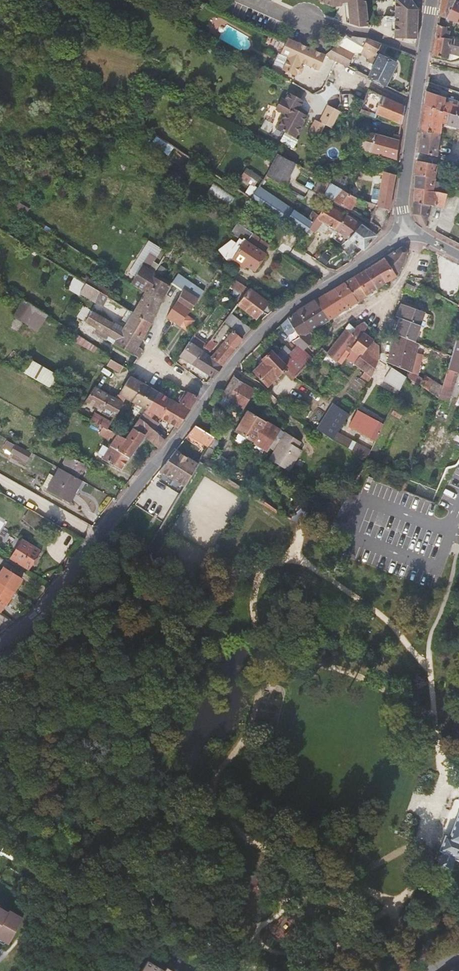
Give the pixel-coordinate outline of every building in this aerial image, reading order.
[(346,15),(344,0),(333,0),(330,7),(346,15)] [(346,15),(348,25),(350,26),(355,17),(363,4),(363,0),(344,0),(346,15)] [(392,37),(414,34),(411,5),(406,0),(387,0),(392,37)] [(455,0),(441,0),(439,15),(446,19),(455,0)] [(458,25),(458,2),(455,0),(446,19),(458,25)] [(355,17),(350,26),(355,27),(363,26),(363,4),(355,17)] [(447,59),(448,53),(458,57),(458,42),(458,41),(446,38),(447,28),(437,25),(435,37),(436,37),(433,56),(447,59)] [(327,44),(318,35),(313,40),(322,48),(327,44)] [(363,47),(367,40),(364,38),(349,36),(348,39),(358,44),(363,47)] [(324,56),(288,40),(288,41),(282,54),(290,57),(289,59),(301,64),(302,63),(318,70),(324,56)] [(363,47),(360,53),(369,58),(367,61),(373,65),(367,77),(385,86),(396,64),(379,55),(374,53),(379,44),(367,40),(363,47)] [(352,53),(334,46),(324,55),(343,65),(345,66),(352,53)] [(301,64),(289,59),(284,71),(296,77),(297,74),(299,75),(302,74),(304,70),(303,67),(301,66),(301,64)] [(263,67),(248,63),(247,68),(251,69),(249,76),(260,78),(263,67)] [(385,98),(368,89),(360,110),(359,113),(374,118),(376,115),(401,125),(404,106),(385,98)] [(424,91),(424,92),(422,105),(458,116),(458,103),(424,91)] [(305,112),(299,109),(304,100),(288,92),(284,101),(281,100),(276,109),(286,114),(283,119),(281,120),(278,125),(278,127),(278,129),(295,138),(297,134),(299,133),(302,128),(301,126),(307,115),(305,115),(305,112)] [(422,105),(420,119),(419,131),(440,134),(441,123),(458,128),(458,116),(422,105)] [(340,112),(328,106),(320,122),(332,128),(340,112)] [(335,170),(352,180),(357,167),(373,171),(374,169),(382,171),(395,175),(398,160),(396,160),(358,149),(363,133),(394,141),(395,136),(399,137),(401,125),(376,115),(374,118),(359,113),(346,144),(335,170)] [(437,157),(440,134),(419,131),(417,149),(417,153),(437,157)] [(298,139),(284,132),(279,141),(293,149),(298,139)] [(358,149),(396,160),(399,137),(395,136),(394,141),(363,133),(358,149)] [(157,135),(150,146),(168,157),(175,146),(157,135)] [(283,186),(294,163),(288,159),(277,153),(265,175),(283,186)] [(440,186),(443,167),(437,165),(416,160),(415,175),(433,179),(431,191),(445,194),(446,188),(440,186)] [(260,177),(246,168),(240,178),(253,187),(260,177)] [(352,180),(335,170),(330,183),(347,193),(350,184),(352,180)] [(395,175),(382,171),(379,188),(377,206),(388,209),(395,175)] [(443,208),(445,194),(431,191),(433,179),(415,175),(412,212),(419,224),(424,227),(429,205),(443,208)] [(323,196),(329,184),(322,178),(315,189),(323,196)] [(350,210),(357,200),(356,199),(347,193),(330,183),(329,184),(323,196),(336,203),(350,210)] [(317,218),(322,211),(316,207),(307,219),(259,186),(251,198),(251,199),(305,234),(308,230),(317,218)] [(12,209),(24,217),(29,209),(18,201),(12,209)] [(322,211),(317,218),(323,223),(324,223),(336,231),(346,215),(326,204),(322,211)] [(388,210),(375,206),(370,222),(381,229),(381,228),(388,210)] [(336,231),(363,249),(372,240),(375,236),(356,222),(350,217),(346,215),(336,231)] [(317,218),(308,230),(314,235),(323,223),(317,218)] [(238,224),(232,233),(240,239),(237,244),(234,242),(221,254),(230,263),(232,260),(240,265),(242,263),(253,270),(264,254),(263,253),(269,245),(264,241),(238,224)] [(407,251),(404,246),(402,245),(391,252),(384,256),(383,257),(390,268),(393,266),(395,269),(398,268),(399,270),(402,264),(407,251)] [(148,254),(143,263),(149,267),(155,258),(148,254)] [(323,255),(317,263),(327,270),(332,262),(323,255)] [(396,276),(399,270),(398,268),(395,269),(393,266),(390,268),(383,257),(378,260),(373,264),(388,282),(396,276)] [(167,291),(170,286),(153,277),(156,272),(154,270),(149,267),(143,263),(130,284),(144,293),(146,290),(164,298),(167,291)] [(378,288),(388,282),(373,264),(369,267),(364,269),(378,288)] [(359,300),(378,288),(364,269),(357,274),(355,275),(344,283),(359,300)] [(230,287),(242,297),(248,289),(234,280),(230,287)] [(332,318),(359,300),(344,283),(331,291),(326,294),(316,300),(332,318)] [(418,288),(407,283),(404,289),(416,296),(418,288)] [(96,291),(85,284),(80,293),(103,306),(107,298),(104,296),(96,291)] [(100,285),(96,291),(104,296),(107,298),(115,302),(118,296),(100,285)] [(262,310),(268,314),(274,307),(248,289),(242,297),(237,304),(256,318),(262,310)] [(144,293),(133,313),(151,323),(157,311),(164,298),(146,290),(144,293)] [(166,317),(174,323),(179,326),(187,314),(198,300),(183,290),(176,304),(172,309),(166,317)] [(24,300),(13,316),(26,324),(32,314),(43,321),(47,315),(24,300)] [(298,311),(305,322),(314,316),(321,325),(332,318),(316,300),(308,305),(298,311)] [(423,313),(401,304),(396,316),(401,318),(395,333),(414,341),(423,313)] [(122,329),(113,325),(108,336),(116,341),(114,344),(133,356),(138,347),(151,323),(133,313),(128,310),(122,320),(126,323),(122,329)] [(85,323),(108,336),(113,325),(92,311),(85,323)] [(292,342),(296,345),(297,346),(303,352),(314,340),(310,332),(305,322),(298,311),(287,318),(281,324),(287,334),(294,330),(298,337),(292,342)] [(195,321),(187,314),(179,326),(187,331),(195,321)] [(244,338),(253,329),(250,327),(249,329),(230,314),(224,322),(244,338)] [(313,330),(321,325),(314,316),(305,322),(310,332),(313,330)] [(337,362),(346,350),(350,353),(362,334),(367,326),(364,322),(356,326),(354,330),(352,333),(346,329),(336,341),(327,352),(327,353),(337,362)] [(348,325),(346,329),(352,333),(354,330),(348,325)] [(59,333),(83,348),(87,341),(69,329),(63,326),(59,333)] [(220,346),(213,355),(225,363),(236,348),(235,347),(238,343),(242,340),(232,332),(220,346)] [(388,362),(409,371),(411,373),(418,343),(414,341),(395,333),(393,332),(388,362)] [(350,353),(346,358),(363,372),(360,377),(368,383),(371,378),(378,360),(379,349),(373,345),(374,343),(362,334),(350,353)] [(189,342),(202,351),(204,349),(205,348),(207,345),(194,336),(189,342)] [(456,339),(451,357),(448,369),(458,371),(458,368),(458,339),(456,339)] [(87,341),(83,348),(91,354),(96,347),(87,341)] [(205,348),(210,352),(215,345),(209,341),(207,345),(205,348)] [(179,357),(192,365),(202,351),(189,342),(179,357)] [(311,359),(303,352),(297,346),(290,352),(281,362),(286,367),(295,377),(311,359)] [(133,356),(137,358),(143,350),(138,347),(133,356)] [(192,365),(211,377),(212,378),(224,364),(225,363),(213,355),(210,353),(204,349),(202,351),(192,365)] [(275,356),(270,351),(261,360),(263,362),(254,371),(267,386),(286,367),(281,362),(277,359),(275,356)] [(123,367),(110,359),(106,366),(119,373),(123,367)] [(62,380),(30,361),(23,373),(56,391),(62,380)] [(406,377),(392,368),(384,380),(400,390),(406,377)] [(457,371),(448,369),(442,386),(439,396),(438,399),(448,402),(457,371)] [(406,376),(439,396),(442,386),(434,381),(433,381),(425,376),(423,379),(411,373),(409,371),(406,376)] [(242,407),(253,389),(233,376),(223,393),(222,395),(242,407)] [(125,398),(145,409),(157,392),(146,385),(130,377),(119,395),(125,398)] [(166,397),(157,392),(145,409),(142,414),(152,420),(155,415),(162,419),(163,419),(174,401),(181,391),(180,391),(173,387),(166,397)] [(123,403),(116,399),(94,388),(86,401),(115,417),(123,403)] [(191,394),(187,393),(180,403),(189,408),(196,397),(197,397),(191,394)] [(163,419),(175,427),(177,428),(189,411),(188,410),(174,401),(163,419)] [(337,433),(348,414),(333,404),(317,429),(333,439),(337,433)] [(195,426),(211,437),(213,434),(207,430),(212,424),(209,421),(217,409),(211,405),(195,426)] [(298,416),(308,423),(315,412),(304,406),(298,416)] [(403,411),(395,406),(390,414),(399,419),(403,411)] [(275,436),(280,429),(247,410),(234,431),(267,451),(268,448),(275,436)] [(379,435),(383,426),(357,412),(349,426),(375,441),(379,435)] [(108,430),(112,423),(95,413),(90,421),(103,427),(108,430)] [(154,431),(157,426),(159,424),(152,420),(142,414),(139,418),(154,431)] [(117,435),(114,440),(102,459),(121,469),(143,436),(158,448),(164,440),(161,437),(154,431),(139,418),(124,439),(117,435)] [(165,433),(157,426),(154,431),(161,437),(165,433)] [(188,435),(206,448),(211,437),(195,426),(189,433),(188,435)] [(114,440),(117,435),(108,430),(103,427),(99,434),(107,439),(109,437),(114,440)] [(288,432),(280,428),(280,429),(275,436),(282,440),(284,439),(288,432)] [(282,440),(275,436),(268,448),(274,453),(270,459),(288,470),(301,450),(296,447),(301,440),(288,432),(284,439),(282,440)] [(349,448),(352,442),(337,433),(333,439),(349,448)] [(30,452),(8,440),(3,447),(26,460),(30,452)] [(365,449),(352,442),(349,448),(362,456),(365,449)] [(370,452),(365,449),(362,456),(367,458),(370,452)] [(199,463),(176,450),(161,470),(186,485),(199,463)] [(79,461),(68,455),(64,463),(82,473),(86,465),(79,461)] [(81,480),(59,468),(54,478),(48,475),(42,486),(69,502),(81,480)] [(432,499),(436,488),(410,479),(406,489),(432,499)] [(297,511),(303,501),(302,500),(290,518),(298,523),(304,515),(297,511)] [(28,525),(35,512),(31,510),(24,522),(28,525)] [(49,521),(35,512),(28,525),(40,536),(49,521)] [(42,544),(26,535),(12,559),(27,569),(42,544)] [(0,574),(0,584),(8,589),(13,592),(21,579),(3,569),(0,574)] [(0,584),(0,612),(5,604),(6,603),(13,592),(8,589),(0,584)] [(449,837),(445,836),(439,850),(443,852),(438,866),(449,869),(453,859),(458,861),(458,808),(449,837)] [(6,941),(20,915),(7,908),(0,920),(0,938),(6,941)] [(153,961),(146,970),(167,970),(153,961)]
